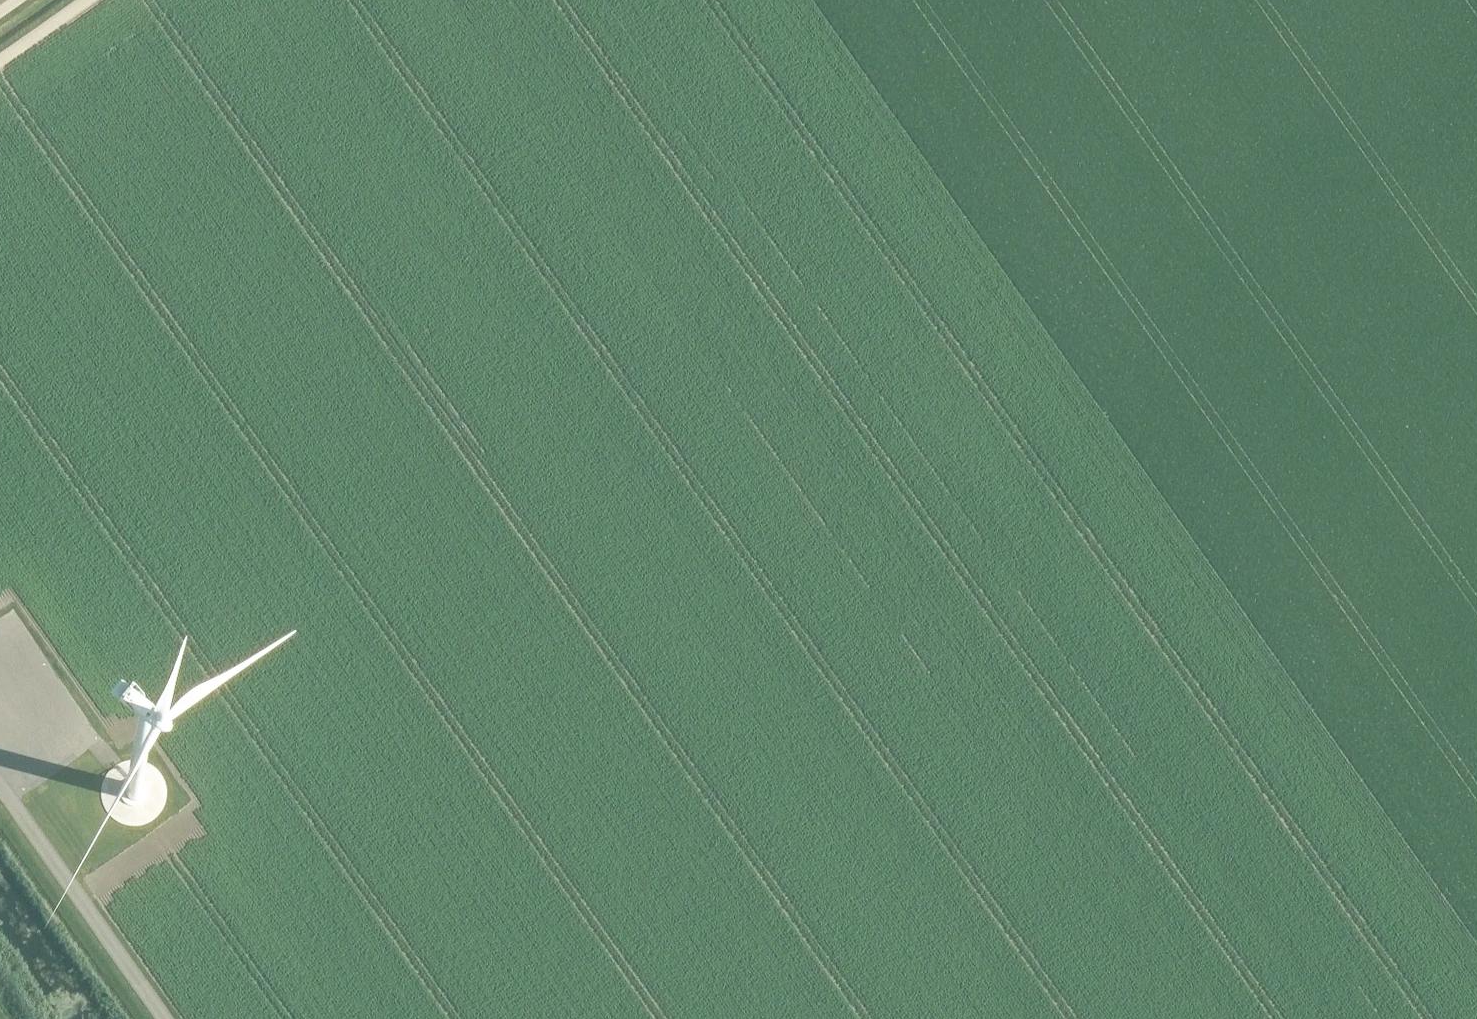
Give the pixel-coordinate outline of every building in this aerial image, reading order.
[(125,792),(125,794),(125,795),(126,797),(126,799),(127,800),(129,801),(130,802),(132,802),(133,803),(135,803),(137,802),(138,802),(140,801),(141,800),(142,798),(143,797),(143,795),(143,794),(143,792),(142,790),(142,789),(141,787),(139,786),(138,786),(136,785),(135,785),(133,785),(131,785),(130,786),(129,786),(127,788),(126,789),(126,790),(125,792)]
